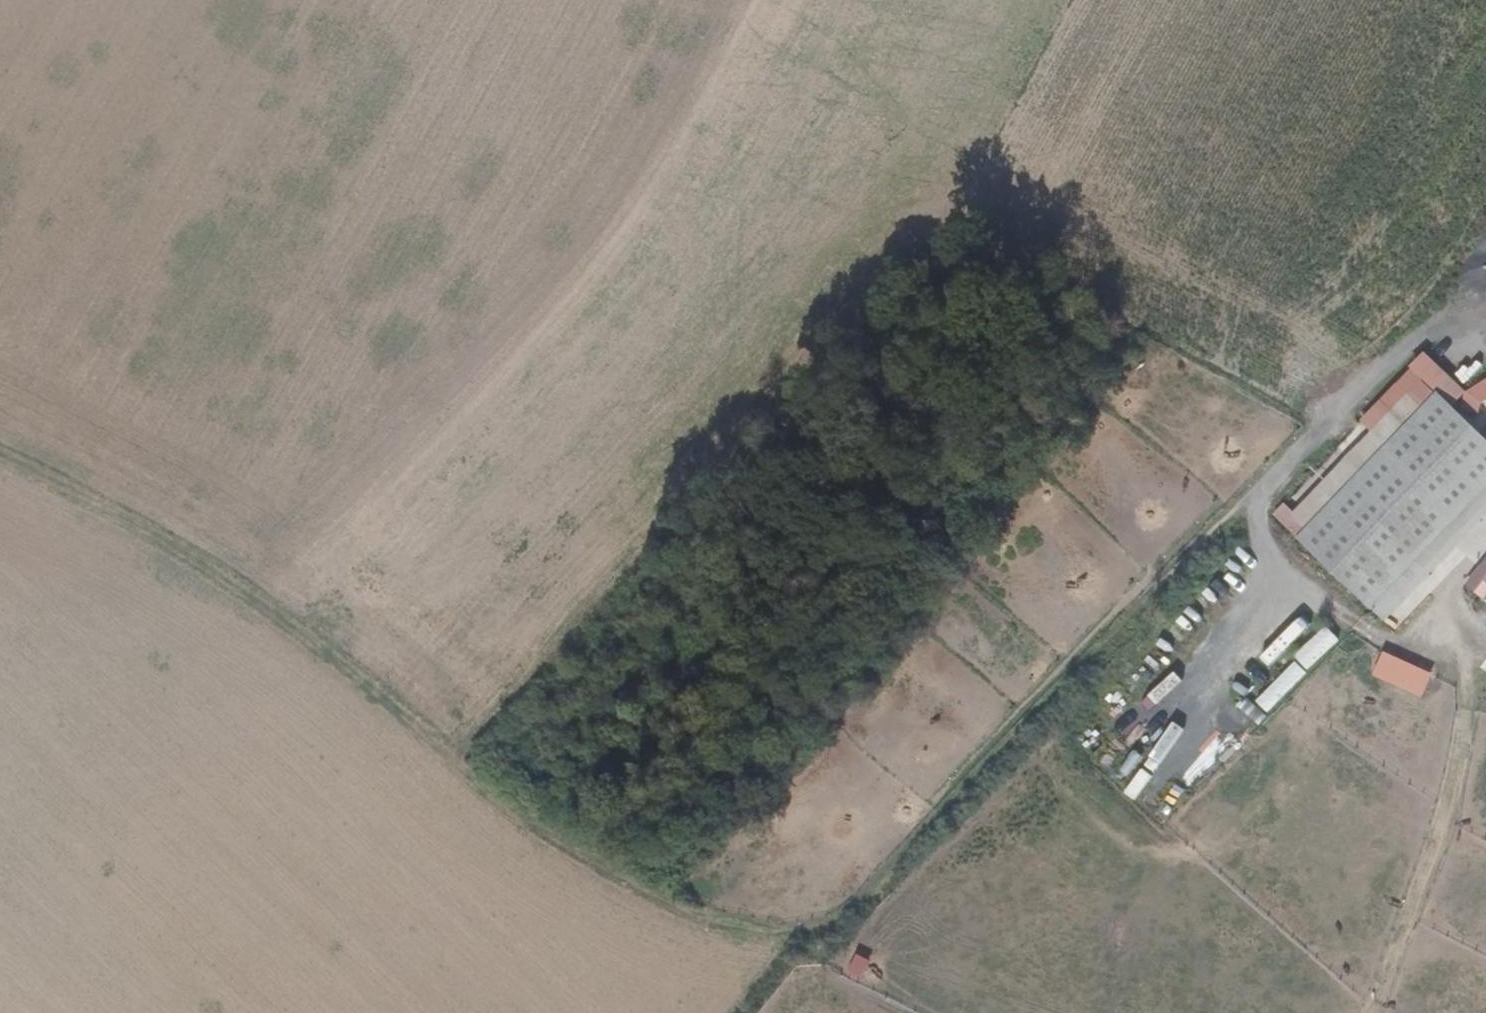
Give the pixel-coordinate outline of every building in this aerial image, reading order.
[(1466,590),(1485,605),(1485,563),(1466,590)] [(1327,573),(1319,582),(1357,618),(1365,609),(1327,573)] [(1328,627),(1295,658),(1308,672),(1341,641),(1328,627)] [(1258,704),(1270,715),(1308,674),(1296,663),(1258,704)]
